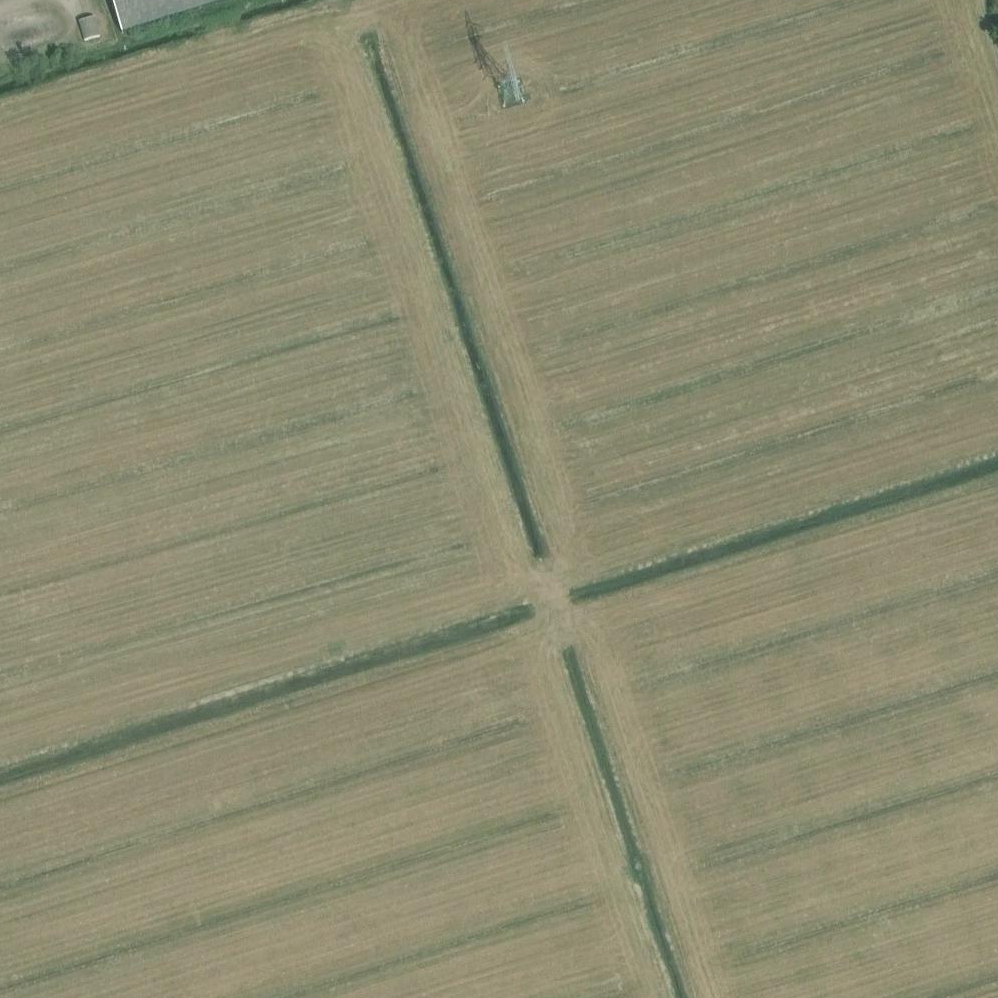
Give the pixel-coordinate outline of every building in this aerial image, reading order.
[(122,34),(229,0),(111,0),(122,34)]
